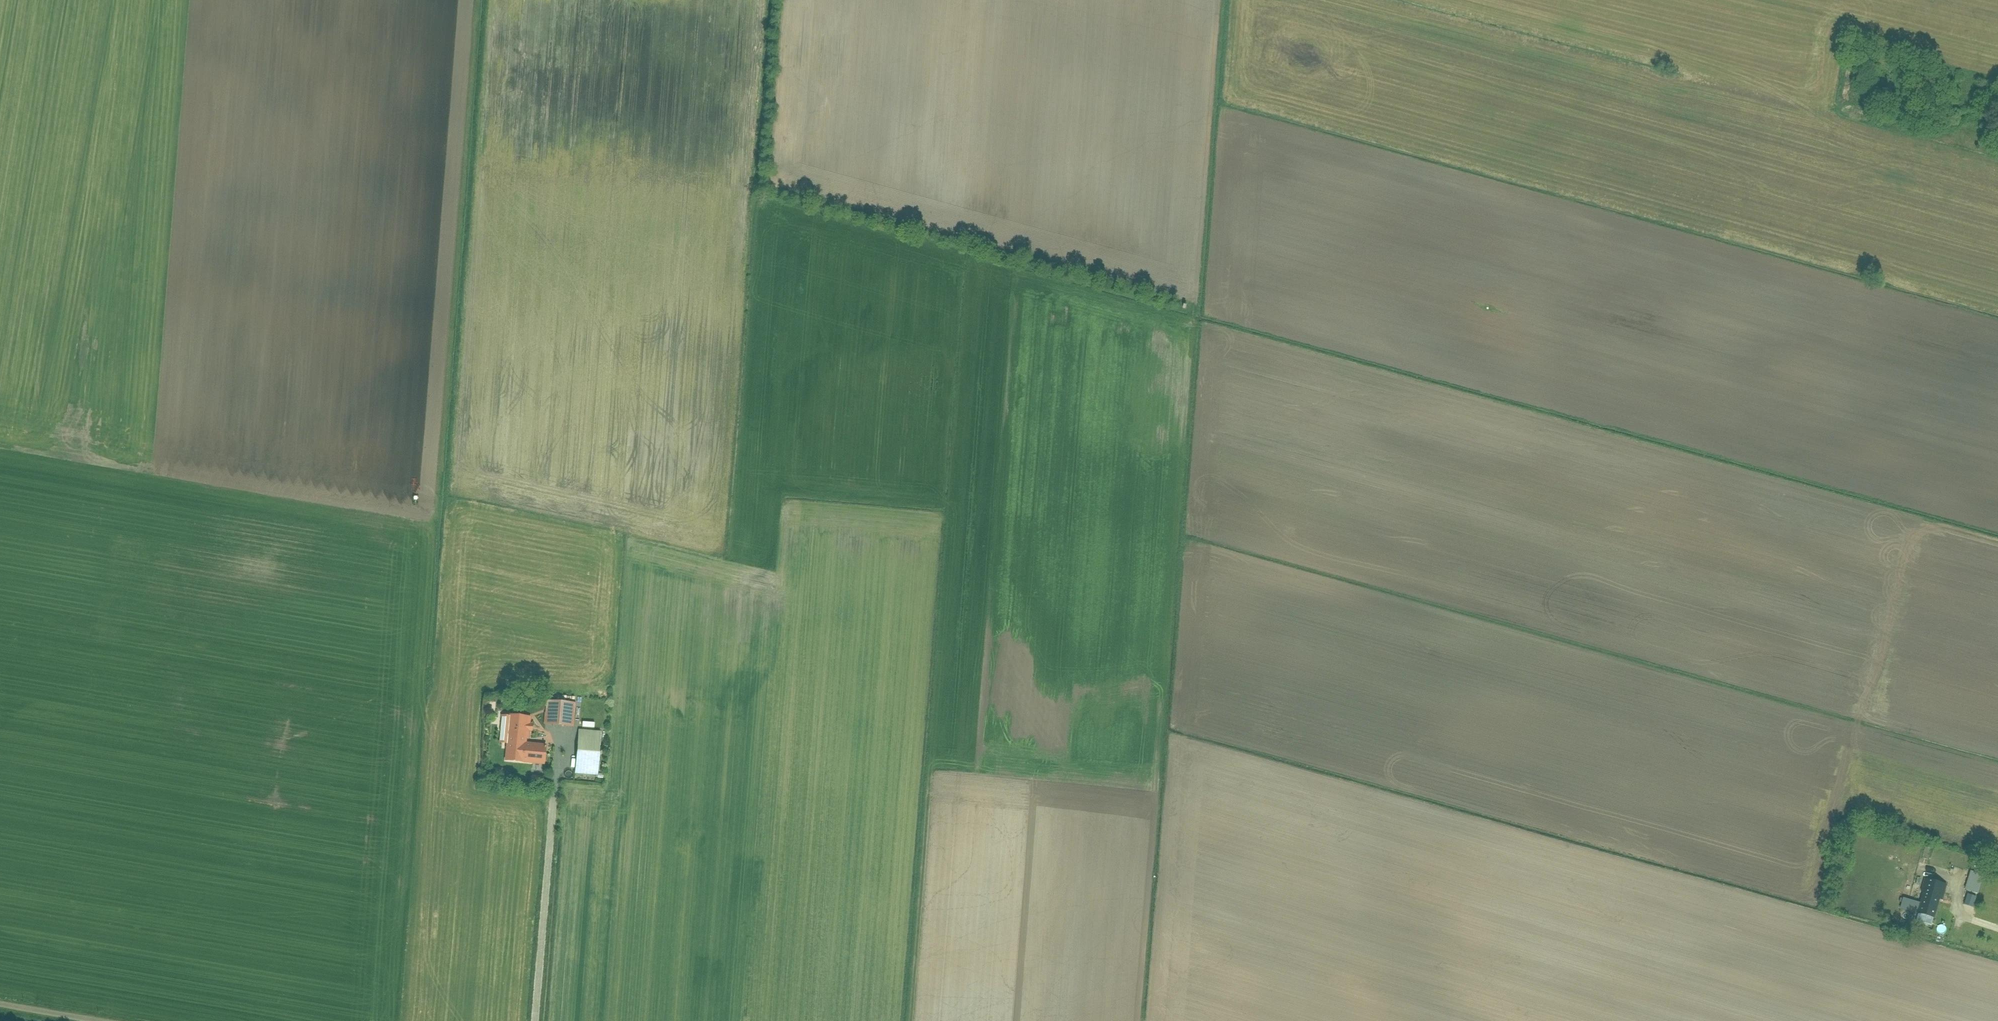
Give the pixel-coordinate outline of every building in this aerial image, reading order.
[(575,704),(547,702),(545,723),(573,725),(575,704)] [(506,744),(504,762),(545,766),(547,745),(529,743),(531,719),(502,715),(499,743),(506,744)] [(599,734),(578,732),(575,774),(596,776),(599,734)] [(1936,919),(1947,886),(1925,879),(1919,898),(1906,894),(1901,908),(1936,919)] [(1901,895),(1891,892),(1889,900),(1898,903),(1901,895)] [(1976,897),(1967,894),(1963,906),(1972,909),(1976,897)]
